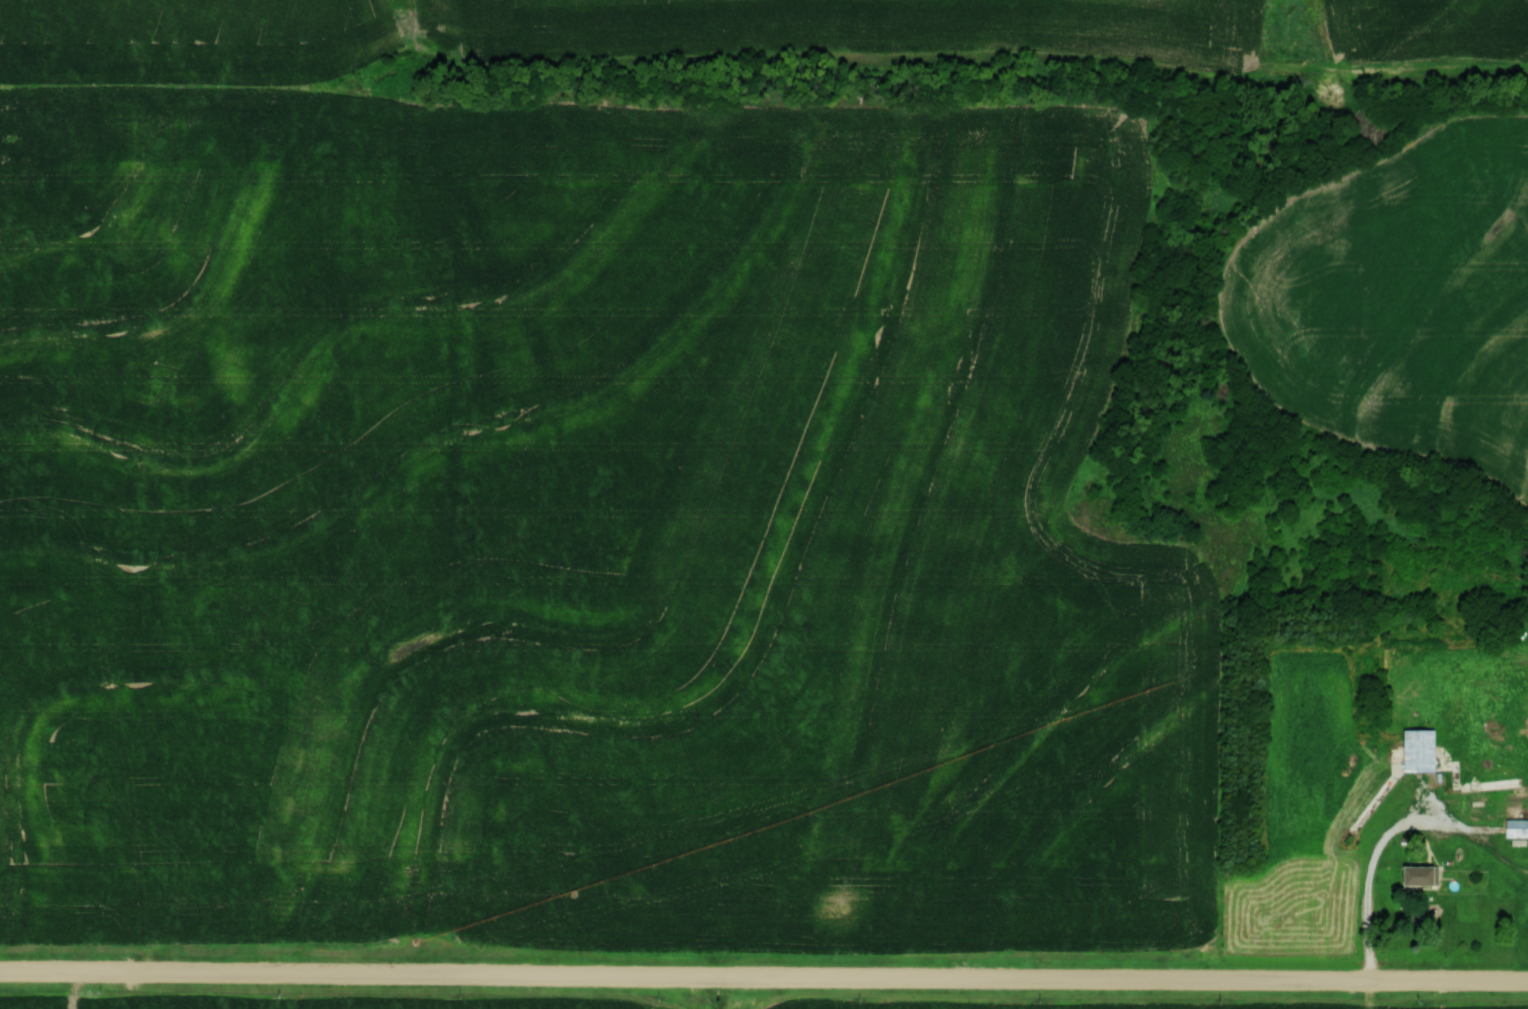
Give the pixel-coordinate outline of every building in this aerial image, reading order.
[(1433,729),(1402,729),(1402,771),(1433,771),(1433,729)] [(1504,819),(1504,836),(1527,836),(1527,819),(1504,819)] [(1436,864),(1400,864),(1400,884),(1436,884),(1436,864)]
